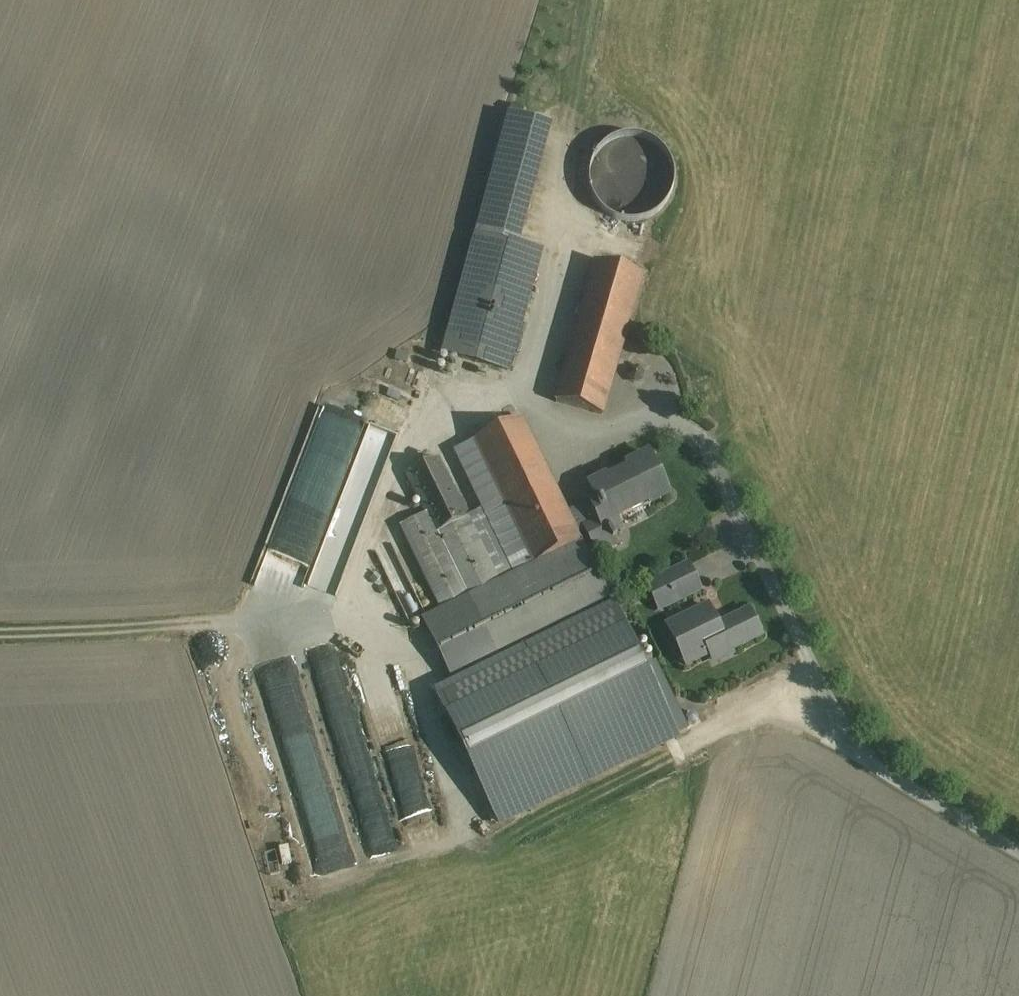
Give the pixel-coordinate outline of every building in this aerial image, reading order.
[(441,359),(489,370),(520,245),(550,126),(503,114),(441,359)] [(667,211),(662,134),(602,137),(606,202),(622,201),(623,214),(667,211)] [(489,370),(510,376),(541,250),(520,245),(489,370)] [(604,413),(638,276),(585,263),(551,399),(604,413)] [(402,425),(413,393),(384,383),(373,415),(402,425)] [(576,543),(519,420),(471,442),(495,494),(528,565),(576,543)] [(343,595),(390,429),(368,423),(337,531),(340,531),(331,560),(330,559),(322,589),(343,595)] [(466,594),(498,579),(466,508),(438,448),(405,463),(427,509),(466,594)] [(668,494),(648,455),(588,485),(608,524),(668,494)] [(498,579),(528,565),(495,494),(466,508),(498,579)] [(437,607),(466,594),(427,509),(398,522),(437,607)] [(608,604),(576,543),(528,565),(498,579),(466,594),(437,607),(417,616),(447,682),(608,604)] [(686,561),(643,580),(659,614),(701,595),(686,561)] [(677,748),(608,604),(447,682),(437,687),(507,830),(677,748)] [(761,637),(749,612),(718,627),(708,607),(667,627),(686,667),(716,652),(713,648),(722,643),(727,654),(761,637)] [(370,855),(394,848),(377,797),(354,804),(370,855)] [(311,855),(319,883),(358,871),(350,844),(311,855)]
